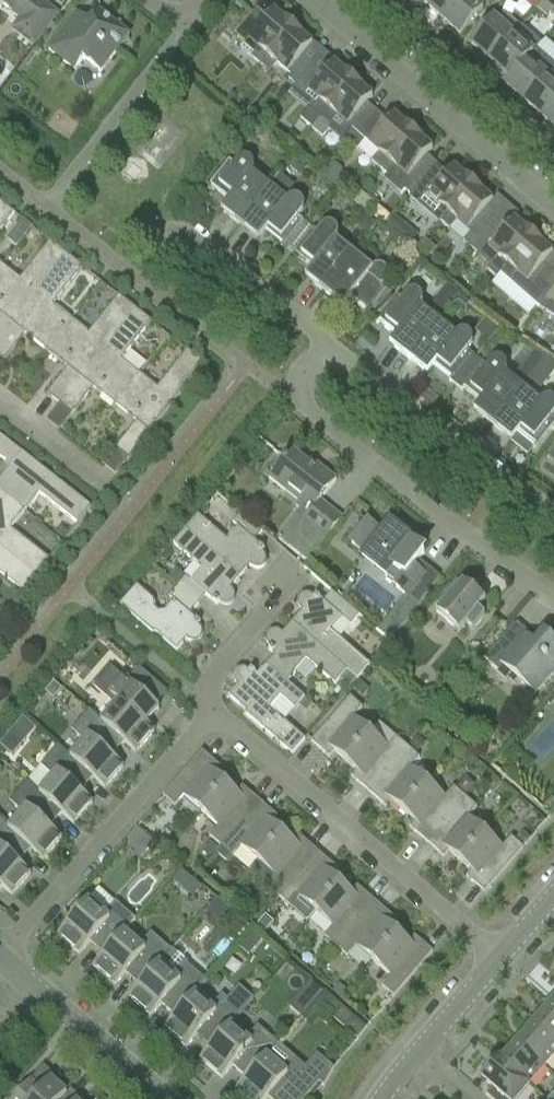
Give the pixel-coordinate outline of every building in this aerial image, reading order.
[(44,33),(57,16),(37,0),(0,0),(0,4),(20,20),(12,31),(33,47),(44,33)] [(68,0),(52,0),(51,0),(61,8),(68,0)] [(422,0),(406,0),(415,8),(422,0)] [(421,2),(441,19),(457,0),(422,0),(421,2)] [(441,19),(461,36),(483,11),(474,4),(477,0),(457,0),(441,19)] [(547,18),(553,11),(543,2),(537,9),(547,18)] [(253,14),(235,35),(246,44),(241,50),(251,59),(260,67),(293,28),(284,20),(283,21),(273,12),(263,23),(253,14)] [(114,25),(98,13),(90,24),(77,14),(48,51),(74,71),(83,60),(100,74),(120,48),(129,44),(127,39),(129,36),(124,33),(120,23),(114,25)] [(503,14),(496,23),(492,19),(470,45),(490,62),(512,37),(519,29),(503,14)] [(512,37),(491,62),(510,79),(532,54),(541,44),(531,36),(521,27),(519,29),(514,35),(512,37)] [(303,36),(293,28),(260,67),(269,74),(277,66),(291,78),(288,81),(295,87),(298,84),(313,66),(302,57),(312,46),(302,37),(303,36)] [(504,86),(524,103),(546,78),(553,69),(553,68),(535,52),(533,55),(532,54),(510,79),(504,86)] [(303,78),(298,84),(305,90),(308,93),(316,100),(319,102),(311,111),(309,109),(300,120),(311,129),(320,119),(353,80),(344,72),(343,73),(333,64),(323,75),(313,66),(303,78)] [(553,109),(553,85),(546,78),(524,103),(544,120),(553,109)] [(373,118),(362,109),(372,98),(362,89),(363,88),(353,80),(320,119),(311,129),(322,140),(331,130),(329,127),(337,118),(350,130),(343,139),(350,145),(373,118)] [(544,120),(553,129),(553,109),(544,120)] [(403,125),(393,116),(383,128),(373,118),(350,145),(357,151),(365,142),(379,154),(371,163),(380,171),(414,132),(404,124),(403,125)] [(257,123),(250,132),(262,142),(270,133),(257,123)] [(403,191),(410,197),(433,171),(422,162),(432,150),(422,142),(423,141),(414,132),(380,171),(403,191)] [(291,133),(283,142),(292,150),(300,140),(291,133)] [(295,158),(287,167),(299,177),(307,168),(295,158)] [(253,168),(253,166),(253,164),(252,163),(251,162),(249,161),(248,160),(246,159),(244,159),(243,159),(241,160),(239,161),(238,162),(237,163),(234,167),(229,163),(207,191),(208,191),(211,188),(228,202),(220,211),(241,228),(269,188),(251,174),(252,173),(253,171),(253,169),(253,168)] [(463,177),(453,169),(443,180),(433,171),(410,197),(417,203),(419,205),(419,208),(426,214),(429,213),(431,215),(440,223),(474,185),(464,177),(463,177)] [(493,223),(482,214),(492,203),(482,194),(483,193),(474,185),(440,223),(449,231),(457,222),(470,234),(463,243),(470,249),(493,223)] [(287,203),(269,188),(241,228),(258,241),(266,231),(283,245),(280,248),(281,249),(303,222),(298,218),(302,214),(303,213),(303,211),(304,209),(304,208),(303,206),(303,204),(302,203),(301,202),(299,201),(298,200),(296,199),(294,199),(293,199),(291,200),(290,200),(288,201),(287,203)] [(14,215),(0,204),(0,232),(14,215)] [(378,210),(371,217),(383,227),(390,220),(378,210)] [(407,249),(417,237),(393,218),(384,229),(407,249)] [(493,223),(470,249),(477,256),(485,247),(499,259),(491,268),(487,272),(496,280),(500,275),(534,237),(524,229),(523,230),(513,221),(503,232),(493,223)] [(23,222),(16,231),(25,238),(31,229),(23,222)] [(338,235),(337,233),(337,231),(336,230),(335,229),(333,228),(332,227),(330,226),(329,226),(327,226),(325,227),(324,227),(322,228),(321,230),(318,234),(313,230),(292,257),(293,258),(295,255),(312,269),(305,278),(324,293),(353,255),(336,241),(337,240),(337,238),(338,236),(338,235)] [(542,305),(549,294),(553,286),(553,276),(542,266),(552,255),(542,246),(543,245),(534,237),(500,275),(539,309),(542,305)] [(66,256),(50,243),(19,281),(2,266),(0,268),(0,339),(66,256)] [(371,269),(353,255),(324,293),(342,308),(350,298),(367,312),(364,315),(366,316),(387,289),(383,285),(386,281),(387,279),(388,278),(388,276),(388,274),(388,273),(387,271),(386,270),(385,268),(384,267),(382,266),(380,266),(379,266),(377,266),(375,266),(374,267),(372,268),(371,269)] [(70,321),(53,307),(82,269),(66,256),(0,339),(0,358),(4,361),(24,335),(46,352),(70,321)] [(549,294),(539,309),(553,319),(553,286),(549,294)] [(426,313),(420,308),(422,303),(421,297),(416,293),(410,293),(405,296),(402,301),(398,297),(376,324),(377,325),(380,322),(397,335),(389,345),(408,360),(438,322),(450,306),(458,297),(447,288),(426,313)] [(59,405),(134,310),(118,297),(88,335),(70,321),(46,352),(67,369),(46,395),(59,405)] [(114,406),(139,375),(121,361),(151,323),(134,310),(59,405),(72,415),(93,389),(114,406)] [(456,336),(438,322),(408,360),(427,375),(434,365),(452,379),(449,382),(450,383),(472,356),(467,352),(470,348),(471,346),(472,345),(472,343),(472,341),(472,340),(472,338),(471,336),(469,335),(468,334),(467,333),(465,333),(463,333),(461,333),(460,333),(458,334),(457,335),(456,336)] [(128,460),(203,365),(187,351),(157,389),(139,375),(114,406),(136,423),(115,449),(128,460)] [(538,369),(550,378),(553,373),(553,365),(546,359),(545,361),(538,369)] [(506,368),(506,367),(506,365),(505,364),(504,362),(502,361),(501,361),(499,360),(497,360),(496,360),(494,360),(492,361),(491,362),(490,363),(487,367),(482,364),(460,391),(461,392),(464,389),(481,402),(473,412),(492,427),(522,389),(504,375),(505,373),(506,372),(506,370),(506,368)] [(522,389),(492,427),(511,442),(519,432),(536,446),(533,449),(534,450),(553,425),(553,421),(551,419),(553,416),(553,402),(552,401),(551,400),(549,400),(547,400),(546,400),(544,400),(543,401),(541,402),(540,403),(522,389)] [(0,437),(0,458),(10,467),(0,480),(0,493),(25,512),(39,495),(76,525),(90,508),(0,437)] [(285,460),(271,477),(269,479),(299,503),(296,507),(301,511),(278,540),(308,563),(325,542),(342,520),(325,506),(324,508),(319,504),(336,482),(319,468),(316,472),(293,453),(286,461),(285,460)] [(0,493),(0,549),(35,577),(48,560),(11,530),(25,512),(0,493)] [(253,542),(262,532),(241,514),(232,524),(237,529),(226,541),(197,516),(185,530),(240,579),(250,567),(251,568),(253,569),(254,570),(256,570),(258,570),(259,570),(261,569),(262,568),(264,567),(265,566),(265,564),(266,563),(266,561),(266,559),(265,558),(264,556),(263,555),(262,554),(264,551),(253,542)] [(397,587),(395,588),(407,597),(408,596),(419,605),(438,580),(417,563),(424,555),(412,545),(413,543),(389,524),(381,534),(367,523),(351,544),(365,555),(362,559),(397,587)] [(230,590),(240,579),(185,530),(173,545),(201,570),(190,582),(185,578),(185,579),(177,588),(198,606),(206,597),(216,606),(219,603),(220,605),(221,606),(223,606),(224,607),(226,607),(228,606),(229,606),(231,605),(232,604),(233,602),(234,601),(234,599),(234,597),(234,596),(233,594),(232,593),(231,591),(230,590)] [(0,549),(0,576),(22,593),(35,577),(0,549)] [(173,575),(169,581),(177,588),(185,579),(180,575),(173,575)] [(460,585),(457,582),(443,599),(434,608),(437,611),(435,613),(458,634),(466,625),(472,631),(484,617),(478,612),(485,603),(462,583),(460,585)] [(158,613),(154,610),(153,601),(136,587),(120,606),(153,635),(155,634),(176,652),(186,640),(188,641),(189,642),(191,643),(192,644),(194,644),(196,643),(197,643),(199,642),(200,641),(201,639),(202,638),(202,636),(202,634),(202,633),(201,631),(200,629),(199,628),(198,627),(200,625),(190,615),(198,606),(177,588),(169,598),(173,602),(164,613),(158,613)] [(359,617),(331,593),(323,603),(316,596),(313,599),(312,598),(311,597),(309,596),(308,596),(306,595),(304,596),(303,596),(301,597),(300,598),(299,600),(298,601),(298,603),(298,605),(298,607),(299,608),(299,610),(301,611),(302,612),(292,624),(357,680),(369,666),(331,632),(342,620),(350,627),(359,617)] [(390,642),(402,627),(392,618),(379,634),(390,642)] [(357,680),(292,624),(282,635),(280,634),(279,633),(278,632),(276,632),(274,632),(273,632),(271,633),(269,634),(268,635),(267,636),(267,638),(266,639),(266,641),(266,643),(267,644),(268,646),(269,647),(271,648),(268,651),(274,657),(266,666),(287,684),(295,674),(306,661),(334,686),(339,680),(346,672),(356,681),(357,680)] [(484,660),(499,673),(498,675),(506,682),(507,680),(530,700),(545,683),(553,673),(553,642),(543,633),(532,646),(528,642),(530,640),(525,635),(523,638),(513,629),(515,627),(514,626),(484,660)] [(287,684),(266,666),(257,676),(251,671),(248,674),(247,672),(246,671),(244,671),(243,670),(241,670),(239,670),(238,671),(236,672),(235,673),(234,675),(233,676),(233,678),(233,679),(233,681),(234,683),(235,684),(236,685),(237,686),(228,697),(246,713),(244,715),(291,755),(304,740),(270,711),(280,699),(294,710),(304,699),(287,684)] [(111,669),(97,685),(107,700),(115,708),(102,723),(101,723),(124,743),(123,744),(135,754),(136,753),(154,732),(146,725),(159,710),(155,707),(166,694),(155,685),(138,670),(127,683),(111,669)] [(346,672),(339,680),(349,689),(356,681),(346,672)] [(357,682),(350,690),(361,699),(368,691),(357,682)] [(53,683),(44,693),(53,701),(62,691),(53,683)] [(345,763),(370,733),(353,718),(362,709),(350,698),(311,743),(328,759),(334,753),(345,763)] [(102,723),(89,712),(71,732),(84,743),(71,759),(58,747),(57,748),(105,789),(123,768),(111,758),(123,744),(124,743),(101,723),(102,723)] [(22,719),(13,730),(24,740),(34,729),(22,719)] [(370,733),(345,763),(356,772),(351,778),(368,793),(407,748),(396,738),(387,748),(370,733)] [(414,741),(408,748),(416,755),(425,745),(417,738),(414,741)] [(105,789),(57,748),(40,767),(53,779),(40,794),(39,795),(62,814),(61,815),(73,825),(92,803),(80,793),(92,779),(104,790),(105,789)] [(407,748),(368,793),(386,809),(391,803),(402,813),(428,783),(410,768),(419,759),(407,748)] [(200,813),(226,784),(214,774),(220,768),(201,752),(163,797),(173,806),(175,808),(183,798),(200,813)] [(463,778),(454,789),(465,798),(474,787),(463,778)] [(9,830),(8,830),(31,850),(30,850),(42,861),(43,860),(61,839),(49,829),(61,815),(62,814),(39,795),(40,794),(27,783),(26,783),(16,796),(15,808),(22,814),(9,830)] [(445,798),(428,783),(402,813),(414,822),(408,828),(426,843),(465,798),(454,789),(453,788),(445,798)] [(226,784),(200,813),(201,813),(218,828),(209,837),(209,838),(220,848),(259,803),(242,788),(237,794),(226,784)] [(460,863),(485,833),(468,818),(476,808),(465,798),(426,843),(443,859),(448,853),(460,863)] [(258,863),(283,834),(272,824),(277,818),(259,803),(220,848),(221,848),(230,856),(231,857),(232,858),(241,848),(258,863)] [(1,887),(11,896),(30,875),(18,864),(30,850),(31,850),(8,830),(9,830),(0,822),(0,889),(1,887)] [(133,831),(124,841),(130,847),(139,847),(144,840),(133,831)] [(502,848),(485,833),(460,863),(471,872),(466,878),(484,894),(523,849),(511,838),(502,848)] [(523,833),(515,841),(522,847),(530,838),(523,833)] [(294,844),(283,834),(258,863),(275,878),(266,888),(278,898),(317,853),(299,838),(294,844)] [(210,843),(201,853),(209,860),(217,850),(210,843)] [(221,848),(216,854),(225,862),(230,856),(221,848)] [(317,853),(278,898),(289,908),(307,923),(315,913),(340,884),(329,874),(334,868),(317,853)] [(181,872),(172,882),(185,894),(194,883),(181,872)] [(352,894),(340,884),(315,913),(332,928),(324,938),(335,948),(374,903),(357,887),(352,894)] [(104,916),(87,902),(57,937),(79,955),(89,944),(103,956),(104,956),(123,933),(124,934),(135,921),(115,903),(104,916)] [(373,963),(398,934),(387,924),(392,918),(374,903),(335,948),(347,958),(355,948),(373,963)] [(265,933),(273,924),(265,917),(257,926),(256,927),(265,934),(265,933)] [(139,947),(124,934),(123,933),(104,956),(103,956),(93,968),(115,986),(125,975),(139,987),(159,964),(159,965),(171,952),(151,934),(139,947)] [(409,943),(398,934),(373,963),(390,977),(381,987),(393,998),(432,953),(414,938),(409,943)] [(186,965),(187,964),(172,951),(171,952),(159,965),(159,964),(139,987),(128,999),(150,1018),(161,1006),(174,1018),(175,1018),(195,995),(195,996),(206,983),(186,965)] [(341,1001),(348,993),(338,984),(331,993),(341,1001)] [(311,986),(301,997),(311,1006),(321,995),(311,986)] [(174,1018),(164,1029),(186,1048),(196,1037),(210,1049),(211,1049),(253,1000),(245,993),(233,994),(227,1001),(217,1002),(211,1009),(195,996),(195,995),(175,1018),(174,1018)] [(246,1040),(231,1027),(253,1001),(253,1000),(211,1049),(210,1049),(200,1061),(221,1079),(232,1068),(246,1080),(277,1044),(257,1027),(246,1040)] [(549,1005),(533,1024),(553,1043),(553,1010),(549,1005)] [(347,1013),(340,1021),(360,1037),(366,1029),(347,1013)] [(553,1057),(553,1043),(533,1024),(516,1043),(544,1068),(553,1057)] [(544,1068),(516,1043),(501,1061),(498,1059),(497,1059),(529,1087),(530,1087),(529,1086),(544,1068)] [(266,1058),(278,1045),(277,1044),(246,1080),(235,1091),(244,1098),(267,1098),(268,1098),(306,1098),(319,1084),(323,1088),(334,1070),(317,1055),(305,1068),(293,1058),(282,1071),(266,1058)] [(494,1063),(490,1060),(481,1071),(484,1074),(480,1079),(493,1090),(488,1096),(487,1095),(486,1096),(489,1098),(519,1098),(529,1087),(497,1059),(494,1063)] [(15,1098),(62,1098),(66,1094),(55,1085),(46,1095),(41,1090),(30,1081),(15,1098)]
